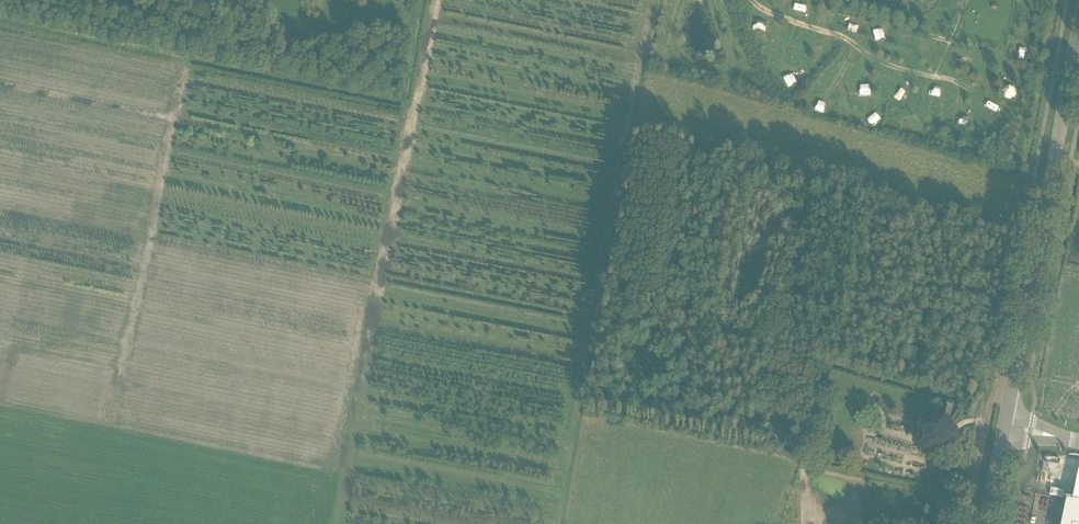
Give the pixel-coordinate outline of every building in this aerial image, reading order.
[(970,54),(963,60),(969,67),(976,62),(970,54)] [(945,101),(947,90),(938,87),(935,98),(945,101)] [(948,421),(952,408),(943,406),(940,418),(948,421)] [(1061,523),(1078,523),(1078,501),(1066,499),(1061,523)]
